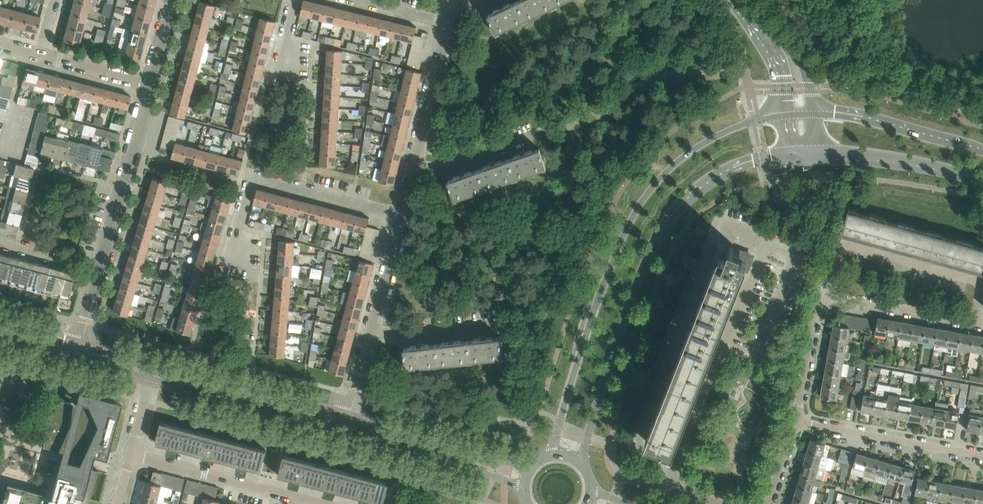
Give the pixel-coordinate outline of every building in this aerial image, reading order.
[(315,3),(304,0),(300,15),(301,15),(301,14),(311,17),(315,3)] [(525,18),(554,4),(552,0),(519,0),(517,1),(525,18)] [(85,18),(89,5),(73,1),(70,14),(85,18)] [(198,13),(212,16),(214,6),(215,6),(200,1),(200,2),(199,9),(198,13)] [(487,15),(496,34),(497,34),(496,32),(525,18),(517,1),(510,4),(510,2),(504,5),(504,7),(500,9),(499,7),(499,8),(499,7),(493,10),(494,12),(489,14),(487,15)] [(104,2),(103,9),(110,11),(112,5),(106,3),(104,2)] [(326,6),(315,3),(311,17),(323,20),(326,6)] [(149,21),(153,8),(137,4),(134,17),(149,21)] [(10,25),(14,10),(0,6),(0,8),(0,23),(10,25)] [(323,20),(321,26),(332,29),(334,23),(337,8),(326,6),(323,20)] [(349,11),(337,8),(334,23),(345,25),(349,11)] [(108,17),(110,11),(103,9),(101,15),(108,17)] [(10,25),(23,29),(27,13),(14,10),(10,25)] [(360,14),(349,11),(345,25),(356,28),(360,14)] [(36,32),(40,17),(27,13),(23,29),(36,32)] [(195,24),(209,28),(212,16),(198,13),(195,24)] [(70,14),(66,27),(82,31),(85,18),(70,14)] [(356,28),(355,34),(360,36),(360,38),(365,40),(368,31),(371,17),(360,14),(356,28)] [(130,30),(146,34),(149,21),(134,17),(130,30)] [(382,19),(371,17),(368,31),(379,34),(382,19)] [(258,29),(272,32),(275,22),(276,22),(276,21),(273,21),(260,18),(261,18),(258,29)] [(112,19),(110,25),(114,26),(118,27),(119,24),(119,21),(112,19)] [(394,22),(382,19),(379,34),(390,37),(394,22)] [(405,25),(394,22),(390,37),(401,40),(405,25)] [(192,35),(206,39),(209,28),(195,24),(192,35)] [(416,27),(405,25),(401,40),(412,42),(413,41),(414,35),(416,27)] [(78,44),(82,31),(66,27),(63,40),(78,45),(78,44)] [(123,28),(119,41),(127,43),(142,47),(146,34),(130,30),(123,28)] [(97,29),(96,35),(103,37),(105,31),(97,29)] [(258,29),(255,40),(269,44),(272,32),(258,29)] [(192,35),(189,46),(203,50),(207,51),(210,40),(206,39),(192,35)] [(427,38),(421,37),(414,35),(413,41),(425,44),(427,38)] [(255,40),(253,51),(267,55),(269,44),(255,40)] [(425,44),(413,41),(412,42),(411,47),(424,50),(425,44)] [(123,57),(139,61),(142,47),(127,43),(123,57)] [(105,45),(103,51),(111,53),(112,47),(105,45)] [(186,57),(200,61),(203,50),(189,46),(186,57)] [(410,53),(422,56),(424,50),(411,47),(410,53)] [(327,50),(328,50),(327,61),(341,62),(342,51),(343,51),(333,50),(327,50)] [(250,63),(264,66),(267,55),(253,51),(250,63)] [(421,62),(422,56),(410,53),(408,59),(421,62)] [(183,69),(197,72),(200,61),(186,57),(183,69)] [(419,69),(421,62),(408,59),(407,65),(419,69)] [(327,61),(326,73),(341,74),(341,62),(327,61)] [(2,69),(1,72),(8,74),(15,76),(18,64),(11,62),(10,68),(7,68),(2,69)] [(247,74),(261,77),(264,66),(250,63),(247,74)] [(34,84),(37,71),(26,68),(22,81),(28,82),(27,88),(32,89),(34,84)] [(404,80),(418,83),(421,73),(422,73),(422,72),(406,68),(404,80)] [(180,80),(194,84),(197,72),(183,69),(180,80)] [(34,84),(46,87),(49,74),(37,71),(34,84)] [(326,73),(326,84),(340,85),(341,74),(326,73)] [(2,76),(0,84),(12,87),(15,76),(8,74),(7,77),(2,76)] [(57,90),(60,77),(49,74),(46,87),(44,93),(55,96),(57,90)] [(244,85),(258,88),(261,77),(247,74),(244,85)] [(60,77),(57,90),(55,96),(61,97),(62,91),(69,93),(72,80),(60,77)] [(80,96),(83,83),(72,80),(69,93),(80,96)] [(177,91),(191,95),(194,84),(180,80),(177,91)] [(416,95),(418,83),(404,80),(401,91),(416,95)] [(83,83),(80,96),(76,111),(74,119),(81,120),(85,105),(83,104),(84,101),(91,103),(92,99),(95,86),(83,83)] [(12,87),(0,84),(0,85),(0,96),(9,99),(12,87)] [(326,84),(325,96),(339,97),(340,85),(326,84)] [(241,96),(256,100),(258,88),(244,85),(241,96)] [(92,99),(103,102),(107,89),(95,86),(92,99)] [(103,102),(101,109),(107,111),(109,104),(115,105),(118,92),(107,89),(103,102)] [(396,90),(393,101),(398,102),(413,106),(416,95),(401,91),(396,90)] [(174,102),(188,106),(191,95),(177,91),(174,102)] [(127,109),(130,96),(118,92),(115,105),(127,109)] [(34,100),(30,99),(28,106),(40,109),(43,97),(35,95),(34,100)] [(9,99),(0,96),(0,109),(6,110),(9,99)] [(239,107),(253,111),(256,100),(241,96),(239,107)] [(325,96),(324,107),(338,108),(339,97),(325,96)] [(188,106),(174,102),(171,113),(170,113),(185,117),(188,106)] [(410,117),(413,106),(398,102),(396,113),(410,117)] [(53,105),(51,112),(63,116),(65,109),(57,107),(57,106),(53,105)] [(236,119),(250,122),(253,111),(239,107),(236,119)] [(324,107),(323,119),(338,120),(338,108),(324,107)] [(38,112),(36,118),(48,121),(50,115),(38,112)] [(407,128),(410,117),(396,113),(393,125),(407,128)] [(169,116),(167,122),(180,125),(182,119),(169,116)] [(46,127),(48,123),(48,121),(36,118),(35,124),(46,127)] [(59,126),(70,129),(72,121),(61,118),(59,126)] [(233,130),(248,134),(248,133),(247,133),(250,122),(236,119),(233,130)] [(323,119),(323,130),(337,131),(338,120),(323,119)] [(72,121),(70,129),(82,132),(84,124),(72,121)] [(109,128),(120,131),(122,125),(110,122),(109,128)] [(167,122),(166,128),(178,131),(180,125),(167,122)] [(35,124),(33,130),(45,133),(46,127),(35,124)] [(405,139),(407,128),(393,125),(390,136),(405,139)] [(93,135),(105,138),(107,130),(95,127),(93,135)] [(166,128),(164,134),(177,137),(178,131),(166,128)] [(33,130),(32,136),(43,139),(44,135),(45,133),(33,130)] [(107,130),(105,138),(118,141),(120,134),(107,130)] [(323,130),(322,142),(336,143),(337,131),(323,130)] [(164,134),(163,140),(175,143),(177,137),(164,134)] [(402,151),(405,139),(390,136),(384,134),(381,146),(387,147),(402,151)] [(40,151),(39,152),(51,155),(54,143),(56,138),(44,135),(43,139),(42,145),(40,151)] [(43,139),(32,136),(30,142),(42,145),(43,139)] [(54,143),(51,155),(62,159),(67,141),(56,138),(54,143)] [(67,141),(62,159),(74,162),(79,143),(67,140),(67,141)] [(175,143),(163,140),(161,146),(174,149),(175,143)] [(28,148),(40,151),(42,145),(30,142),(28,148)] [(79,143),(74,162),(85,165),(91,145),(79,142),(79,143)] [(322,142),(321,153),(335,154),(336,143),(322,142)] [(175,143),(174,149),(172,156),(171,158),(172,158),(172,157),(183,160),(187,146),(175,143)] [(205,166),(209,152),(210,147),(199,144),(198,149),(194,163),(205,166)] [(85,165),(97,168),(102,148),(91,145),(85,165)] [(161,146),(159,152),(172,156),(174,149),(161,146)] [(187,146),(183,160),(194,163),(198,149),(187,146)] [(399,162),(402,151),(387,147),(385,158),(399,162)] [(38,157),(39,152),(40,151),(28,148),(27,154),(38,157)] [(113,159),(115,151),(102,148),(97,168),(108,171),(112,158),(113,158),(113,159)] [(508,159),(515,177),(545,166),(546,168),(539,148),(538,149),(538,148),(532,150),(531,149),(525,151),(526,153),(521,154),(521,153),(520,153),(514,155),(515,156),(508,159)] [(209,152),(205,166),(216,169),(220,155),(209,152)] [(335,166),(336,154),(321,153),(320,164),(319,165),(335,166),(336,166),(335,166)] [(27,154),(25,160),(37,163),(37,162),(38,157),(27,154)] [(220,155),(216,169),(228,172),(231,158),(220,155)] [(231,158),(228,172),(238,175),(238,176),(239,176),(243,160),(242,160),(242,161),(231,158)] [(396,173),(399,162),(385,158),(382,170),(396,173)] [(478,170),(484,188),(515,177),(508,159),(502,161),(501,160),(495,162),(495,163),(491,165),(490,164),(484,166),(484,167),(478,170)] [(24,165),(33,168),(35,168),(37,163),(25,160),(24,165)] [(16,163),(12,175),(30,180),(33,168),(24,165),(16,163)] [(394,184),(396,173),(382,170),(380,180),(379,180),(379,181),(394,185),(394,184)] [(447,181),(454,201),(455,200),(454,198),(484,188),(478,170),(471,172),(471,170),(464,173),(465,173),(464,173),(465,174),(460,176),(460,174),(459,174),(453,176),(454,178),(448,180),(447,181)] [(11,175),(8,186),(27,191),(30,180),(12,175),(11,175)] [(153,179),(150,190),(164,194),(167,183),(168,183),(153,178),(153,179)] [(8,186),(5,197),(6,198),(12,199),(24,202),(27,191),(8,186)] [(265,206),(269,192),(258,189),(258,188),(257,188),(253,204),(254,204),(254,203),(265,206)] [(147,201),(161,205),(164,194),(150,190),(147,201)] [(280,195),(269,192),(265,206),(276,209),(280,195)] [(211,195),(208,207),(213,209),(227,213),(230,202),(231,202),(231,201),(214,196),(211,195)] [(280,195),(276,209),(287,212),(291,198),(280,195)] [(291,198),(287,212),(298,215),(302,201),(291,198)] [(21,214),(24,202),(12,199),(9,210),(21,214)] [(147,201),(143,212),(157,216),(161,205),(147,201)] [(302,201),(298,215),(309,218),(313,204),(302,201)] [(313,204),(309,218),(320,221),(324,207),(313,204)] [(324,207),(320,221),(331,224),(335,210),(324,207)] [(0,220),(18,225),(21,214),(9,210),(3,209),(0,220)] [(210,220),(223,224),(227,213),(213,209),(210,220)] [(335,210),(331,224),(343,227),(346,213),(335,210)] [(847,210),(842,231),(849,233),(849,234),(864,238),(864,237),(878,241),(878,242),(892,246),(892,245),(907,249),(906,250),(921,254),(921,253),(936,257),(936,258),(950,262),(950,261),(965,265),(964,266),(979,270),(979,269),(982,270),(982,247),(847,210)] [(140,223),(154,227),(157,216),(143,212),(140,223)] [(346,213),(343,227),(354,230),(357,216),(346,213)] [(357,216),(354,230),(365,233),(364,233),(365,234),(365,232),(367,226),(369,218),(368,219),(357,216)] [(220,235),(223,224),(210,220),(206,218),(204,223),(202,222),(200,229),(206,231),(220,235)] [(18,225),(0,220),(0,233),(15,237),(18,225)] [(140,223),(137,234),(151,238),(154,227),(140,223)] [(319,225),(313,223),(310,231),(316,233),(319,225)] [(367,226),(365,232),(378,236),(380,230),(367,226)] [(217,246),(220,235),(206,231),(203,242),(217,246)] [(376,242),(378,236),(365,232),(365,234),(364,238),(376,242)] [(134,245),(148,249),(151,238),(137,234),(134,245)] [(375,248),(376,242),(364,238),(362,244),(375,248)] [(280,241),(279,252),(293,253),(294,242),(295,242),(295,241),(285,241),(279,240),(279,241),(280,241)] [(214,257),(217,246),(203,242),(200,253),(214,257)] [(718,242),(711,261),(709,265),(715,267),(646,441),(670,450),(741,267),(746,268),(747,268),(748,265),(751,259),(750,259),(751,256),(751,255),(740,251),(740,250),(728,246),(718,242)] [(373,254),(375,248),(362,244),(361,250),(373,254)] [(134,245),(130,256),(144,260),(148,249),(134,245)] [(372,260),(373,254),(361,250),(359,257),(372,260)] [(279,252),(278,263),(292,265),(293,253),(279,252)] [(210,268),(214,257),(200,253),(196,264),(210,268)] [(7,256),(0,282),(9,284),(16,258),(7,256)] [(130,256),(127,267),(141,271),(146,273),(149,262),(144,260),(130,256)] [(16,258),(9,284),(17,286),(24,260),(16,258)] [(24,260),(17,286),(25,288),(32,262),(24,260)] [(356,271),(370,275),(373,264),(374,264),(359,260),(356,271)] [(32,262),(25,288),(34,291),(41,264),(32,262)] [(278,263),(277,275),(291,276),(292,265),(278,263)] [(41,264),(34,291),(42,293),(49,267),(41,264)] [(207,279),(210,268),(196,264),(193,275),(207,279)] [(49,267),(42,293),(51,295),(58,269),(49,267)] [(127,267),(124,278),(138,282),(141,271),(127,267)] [(320,278),(322,270),(312,268),(311,276),(320,278)] [(58,269),(51,295),(59,297),(66,271),(58,269)] [(66,271),(59,297),(67,299),(74,274),(74,273),(66,271)] [(353,282),(367,286),(370,275),(356,271),(353,282)] [(204,290),(207,279),(193,275),(190,286),(204,290)] [(277,275),(276,286),(290,288),(291,276),(277,275)] [(324,275),(322,286),(328,288),(329,283),(330,276),(324,275)] [(121,289),(134,293),(138,282),(124,278),(121,289)] [(350,293),(364,297),(367,286),(353,282),(350,293)] [(200,301),(204,290),(190,286),(187,297),(200,301)] [(276,286),(275,298),(289,299),(290,288),(276,286)] [(121,289),(117,300),(131,304),(134,293),(121,289)] [(344,292),(341,303),(347,304),(361,308),(364,297),(350,293),(344,292)] [(197,312),(200,301),(187,297),(183,308),(197,312)] [(275,298),(274,309),(288,310),(289,299),(275,298)] [(128,315),(131,304),(117,300),(114,311),(113,311),(129,316),(129,315),(128,315)] [(344,315),(358,319),(361,308),(347,304),(344,315)] [(194,323),(197,312),(183,308),(180,319),(194,323)] [(274,309),(273,321),(287,322),(288,310),(274,309)] [(841,326),(847,327),(849,315),(843,314),(841,326)] [(341,326),(355,330),(358,319),(344,315),(341,326)] [(855,316),(853,328),(859,329),(861,317),(855,316)] [(174,317),(170,328),(191,335),(191,334),(194,323),(180,319),(174,317)] [(877,317),(874,333),(887,336),(890,319),(889,319),(886,319),(877,317)] [(866,318),(864,330),(870,331),(871,331),(873,319),(866,318)] [(890,319),(887,336),(898,338),(901,321),(897,321),(890,319)] [(273,321),(272,332),(286,333),(287,322),(273,321)] [(910,346),(911,340),(913,324),(910,323),(901,321),(898,338),(899,338),(898,344),(910,346)] [(849,327),(847,327),(841,326),(833,324),(831,336),(847,339),(851,340),(852,332),(848,332),(849,328),(849,327)] [(911,340),(922,342),(925,326),(913,324),(911,340)] [(338,338),(352,341),(355,330),(341,326),(338,338)] [(937,328),(925,326),(922,342),(934,344),(937,328)] [(934,344),(933,349),(945,351),(946,347),(949,330),(937,328),(934,344)] [(957,357),(958,349),(961,332),(949,330),(946,347),(952,348),(950,356),(957,357)] [(271,343),(285,345),(286,333),(272,332),(271,343)] [(958,349),(970,351),(973,334),(968,334),(962,333),(961,332),(958,349)] [(982,353),(982,348),(982,336),(973,334),(970,351),(982,353)] [(468,340),(470,359),(501,356),(502,358),(500,337),(498,337),(492,337),(492,336),(486,337),(486,338),(481,339),(481,337),(480,337),(474,338),(474,339),(467,340),(468,340)] [(845,351),(847,339),(831,336),(829,348),(845,351)] [(335,349),(349,352),(352,341),(338,338),(335,349)] [(435,344),(437,363),(470,359),(468,340),(467,340),(460,341),(460,339),(454,340),(454,342),(449,342),(449,341),(442,342),(442,343),(435,344)] [(285,356),(284,356),(285,345),(271,343),(270,355),(269,355),(284,357),(285,357),(285,356)] [(403,348),(405,369),(406,369),(406,367),(437,363),(435,344),(428,345),(428,343),(422,344),(422,346),(417,346),(417,345),(416,345),(416,344),(410,345),(410,347),(404,347),(404,348),(403,348)] [(829,348),(827,360),(843,363),(844,357),(848,358),(850,352),(845,351),(829,348)] [(332,360),(346,363),(349,352),(335,349),(332,360)] [(326,364),(324,369),(328,371),(344,375),(343,375),(346,363),(332,360),(331,365),(326,364)] [(827,360),(825,372),(841,375),(846,376),(848,364),(843,363),(827,360)] [(825,372),(822,384),(838,387),(841,375),(825,372)] [(914,374),(905,372),(904,377),(903,380),(913,382),(914,374)] [(966,397),(968,384),(952,381),(952,386),(960,387),(959,396),(966,397)] [(822,384),(820,396),(836,399),(838,387),(822,384)] [(982,391),(982,387),(971,384),(968,397),(974,398),(976,389),(982,391)] [(877,388),(875,397),(876,397),(873,413),(885,415),(887,399),(888,391),(877,388)] [(860,391),(855,390),(853,390),(850,409),(856,410),(860,391)] [(87,503),(88,499),(89,497),(96,469),(97,469),(89,467),(90,464),(93,464),(94,459),(92,458),(93,455),(105,459),(111,439),(121,402),(78,391),(75,401),(81,403),(80,405),(68,402),(61,400),(43,413),(45,417),(43,447),(67,454),(65,460),(60,459),(50,495),(6,483),(1,503),(87,503)] [(887,399),(885,415),(897,417),(899,401),(900,396),(901,393),(888,391),(887,399)] [(873,413),(876,397),(875,397),(863,395),(860,410),(873,413)] [(899,401),(897,417),(908,419),(911,403),(912,399),(900,396),(899,401)] [(932,424),(944,426),(947,410),(948,404),(936,402),(935,407),(935,408),(932,424)] [(911,403),(908,419),(921,421),(923,406),(911,403)] [(935,407),(935,408),(923,406),(921,421),(932,424),(935,408),(935,407)] [(966,430),(979,432),(982,416),(981,416),(982,410),(970,408),(969,414),(966,430)] [(959,412),(947,410),(944,426),(956,428),(959,412)] [(191,451),(196,431),(161,422),(155,442),(156,443),(157,441),(170,445),(170,446),(176,448),(177,447),(191,451)] [(196,431),(191,451),(205,454),(205,456),(211,457),(212,456),(226,460),(231,441),(196,431)] [(810,439),(807,451),(826,457),(830,445),(810,439)] [(231,441),(226,460),(240,464),(239,465),(246,467),(246,465),(260,469),(260,470),(266,450),(231,441)] [(853,452),(842,449),(838,460),(845,462),(849,464),(853,452)] [(826,457),(807,451),(804,462),(824,468),(828,457),(826,457)] [(852,472),(863,475),(868,456),(856,453),(852,470),(852,472)] [(313,483),(318,464),(283,455),(278,475),(279,475),(279,474),(293,478),(292,479),(299,481),(299,479),(313,483)] [(880,460),(868,456),(863,475),(874,479),(880,460)] [(874,479),(874,480),(886,483),(887,478),(892,463),(880,460),(874,479)] [(804,462),(800,474),(822,480),(826,469),(824,468),(804,462)] [(893,480),(899,482),(903,467),(892,463),(887,478),(888,478),(888,477),(893,478),(893,480)] [(348,493),(353,473),(318,464),(313,483),(327,487),(327,488),(334,490),(334,489),(348,493)] [(899,482),(900,480),(905,482),(904,483),(901,495),(903,496),(902,501),(901,503),(910,503),(910,501),(909,497),(909,495),(912,485),(911,485),(915,470),(911,469),(912,466),(906,464),(905,467),(903,467),(899,482)] [(154,471),(151,482),(159,485),(162,473),(154,471)] [(162,473),(159,485),(161,485),(161,486),(165,487),(168,474),(162,473)] [(353,473),(348,493),(362,496),(362,497),(368,499),(369,498),(382,502),(382,503),(383,503),(388,483),(353,473)] [(167,487),(170,488),(173,476),(168,474),(165,487),(167,487)] [(800,474),(797,486),(811,490),(813,485),(820,487),(822,480),(800,474)] [(179,477),(173,476),(170,488),(176,490),(179,477)] [(181,491),(185,479),(179,477),(176,490),(181,491)] [(914,494),(927,496),(930,480),(917,478),(914,494)] [(184,492),(189,493),(190,493),(194,481),(187,479),(184,492)] [(927,496),(926,499),(938,501),(938,498),(941,482),(930,480),(927,496)] [(145,481),(142,493),(158,497),(164,498),(167,487),(165,487),(161,486),(161,485),(159,485),(151,482),(145,481)] [(200,482),(194,481),(190,493),(196,495),(200,482)] [(203,497),(206,484),(200,482),(196,495),(203,497)] [(938,498),(951,500),(954,484),(941,482),(938,498)] [(203,497),(204,497),(209,498),(212,486),(206,484),(203,497)] [(962,502),(965,486),(954,484),(951,500),(962,502)] [(212,486),(209,498),(215,500),(218,487),(212,486)] [(813,491),(811,490),(797,486),(793,497),(810,502),(811,497),(813,491)] [(971,503),(974,503),(977,489),(965,486),(962,502),(971,503)] [(977,489),(974,503),(982,503),(982,490),(977,489)] [(139,503),(156,503),(158,497),(142,493),(139,503)]
